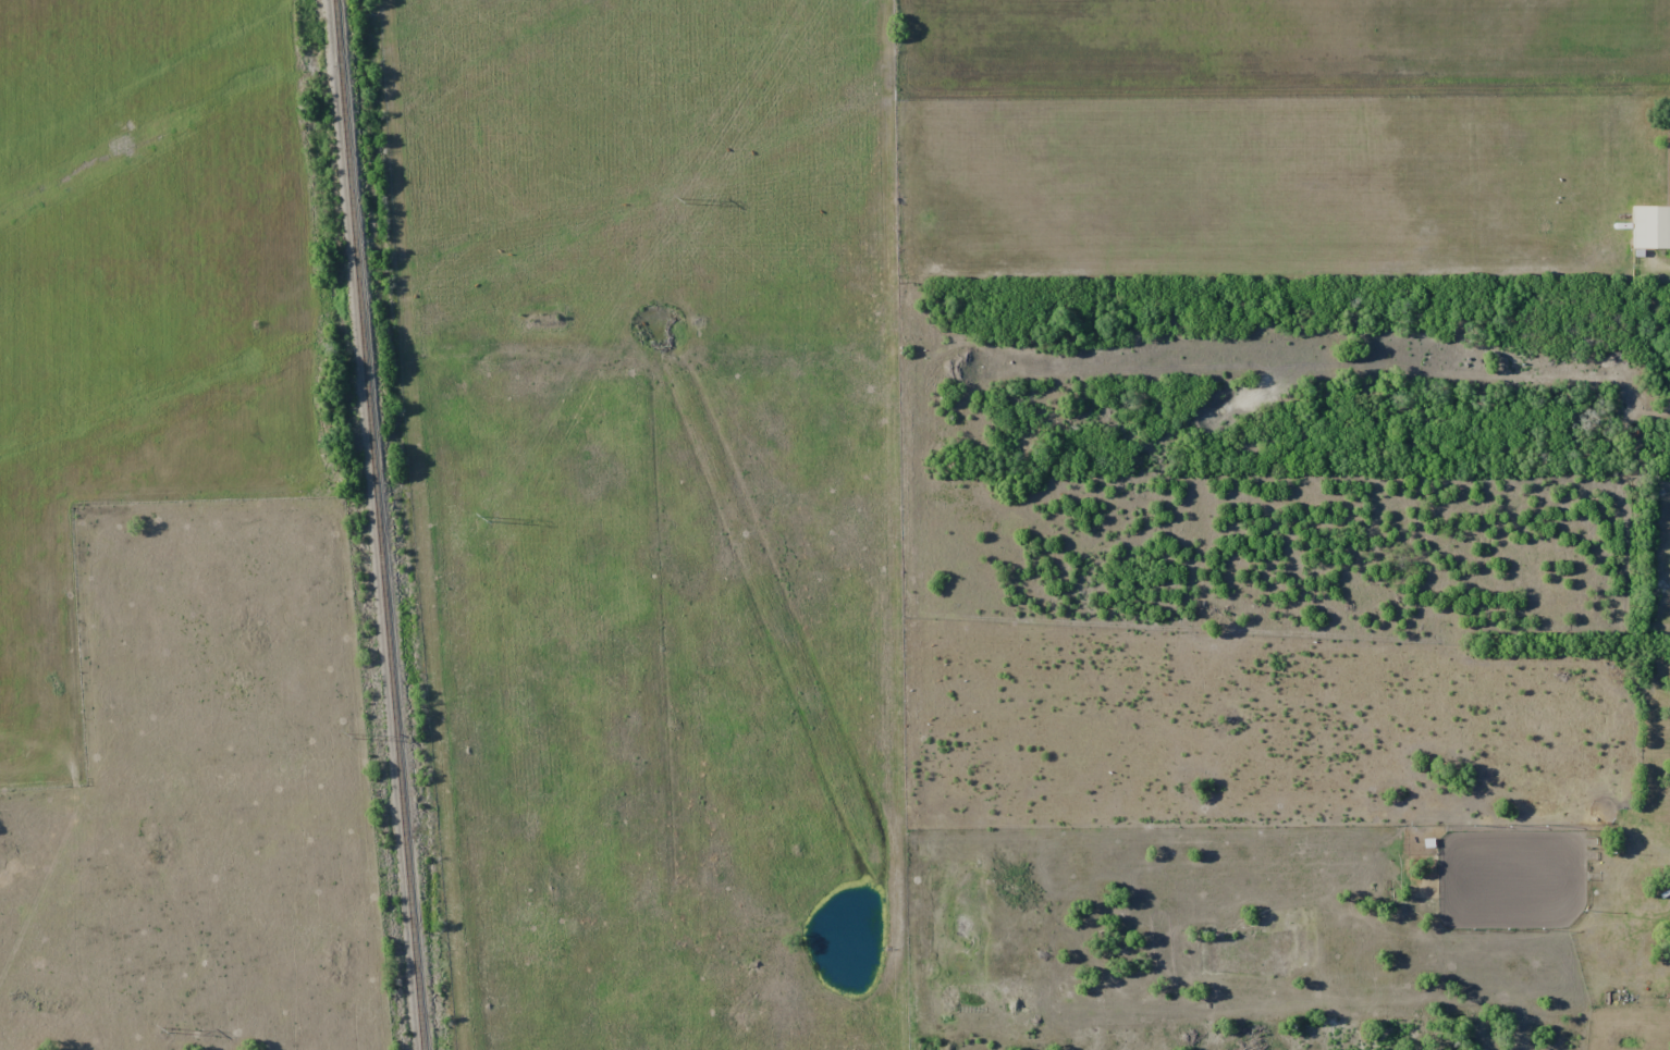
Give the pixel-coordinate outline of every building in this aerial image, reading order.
[(1669,247),(1669,206),(1632,206),(1632,247),(1669,247)]
